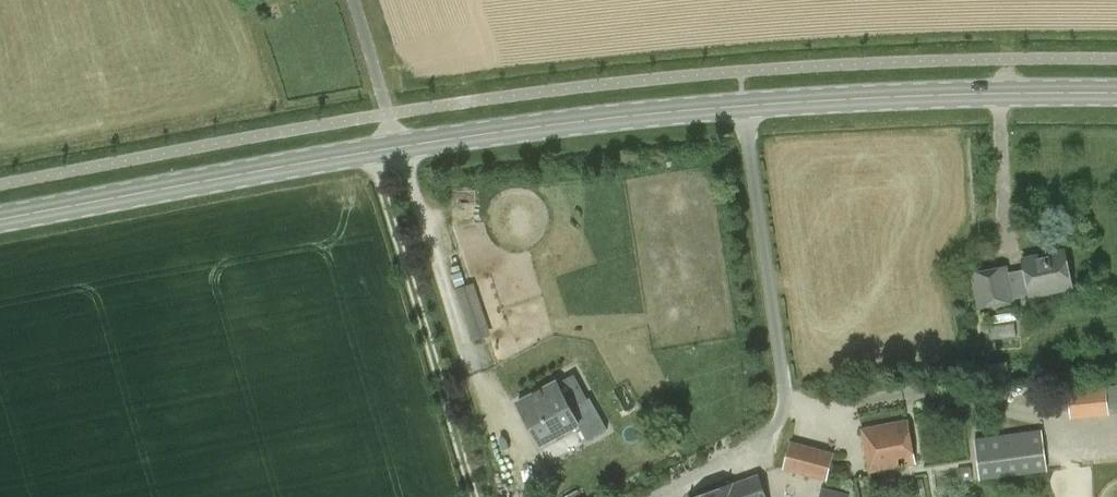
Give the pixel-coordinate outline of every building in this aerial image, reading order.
[(1024,270),(1009,273),(1007,266),(970,273),(977,309),(1014,302),(1014,301),(1030,298),(1072,289),(1064,251),(1022,260),(1024,270)] [(473,339),(491,334),(475,281),(457,287),(473,339)] [(556,382),(536,393),(517,403),(540,447),(578,427),(587,442),(607,431),(590,400),(570,409),(556,382)] [(1116,414),(1116,386),(1105,387),(1105,385),(1068,389),(1071,418),(1116,414)] [(907,421),(861,430),(869,473),(915,465),(907,421)] [(980,480),(1048,471),(1042,432),(975,440),(980,480)] [(834,454),(790,442),(782,471),(826,483),(834,454)] [(733,484),(737,496),(766,496),(759,475),(733,484)] [(731,485),(697,496),(737,496),(733,484),(731,485)] [(822,489),(820,496),(849,496),(822,489)]
